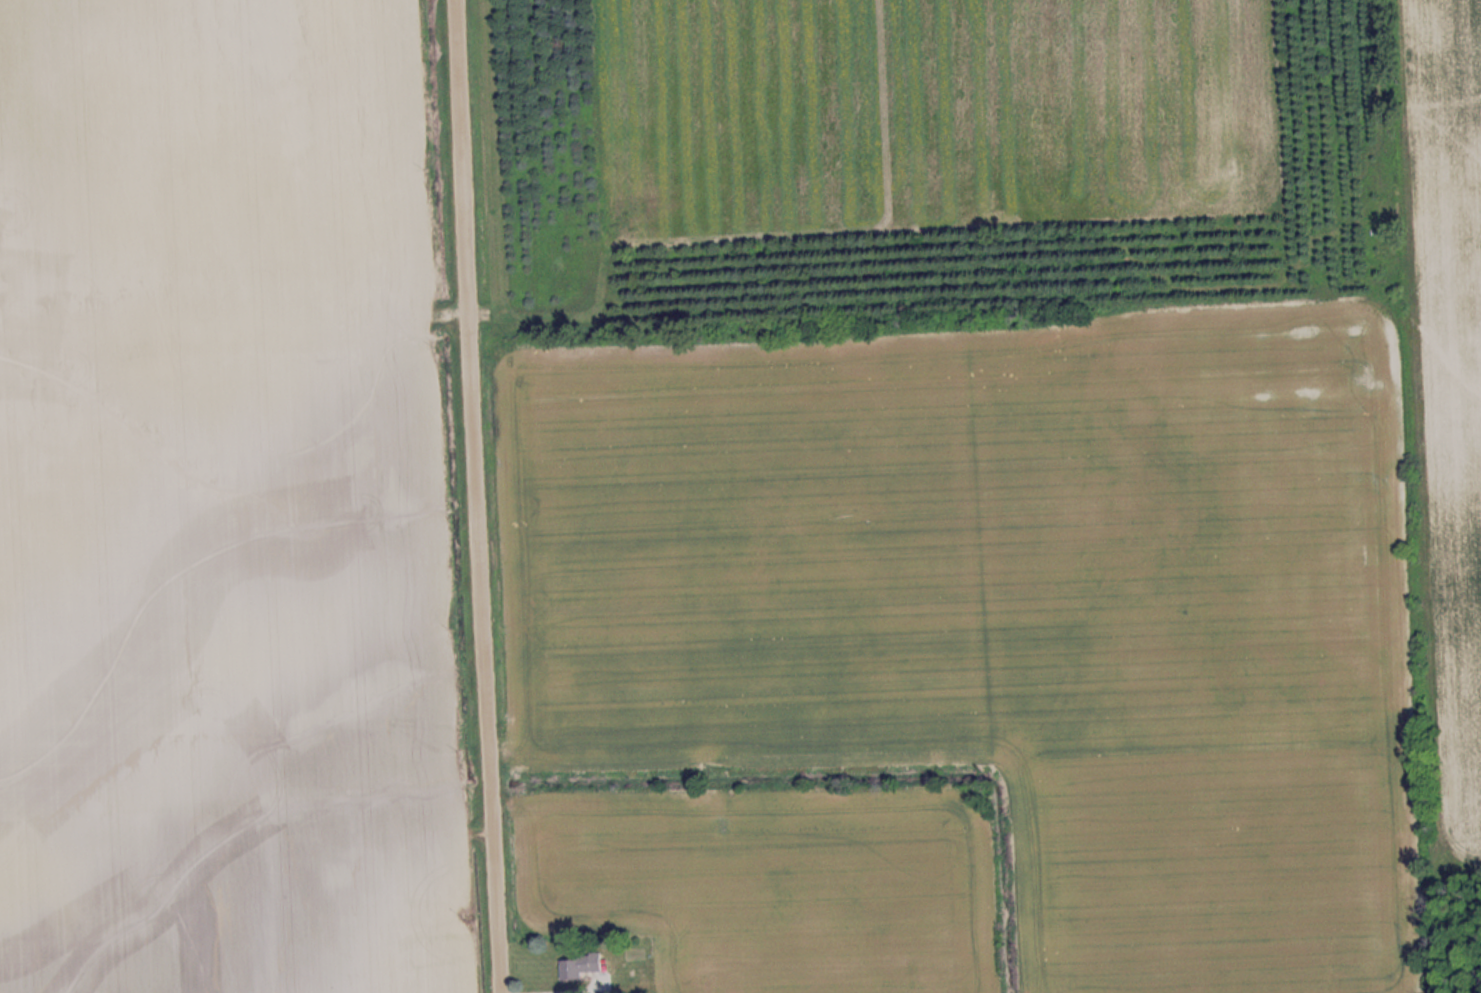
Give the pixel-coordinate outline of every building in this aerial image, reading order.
[(568,960),(569,978),(588,976),(587,970),(606,968),(604,952),(582,953),(583,959),(568,960)]
